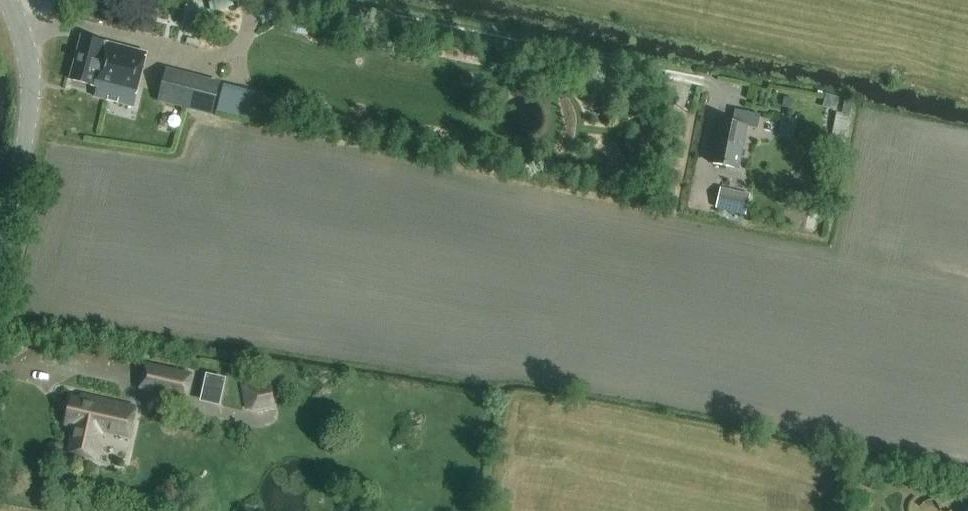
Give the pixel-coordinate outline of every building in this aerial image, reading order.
[(147,52),(82,36),(71,80),(98,86),(95,97),(134,107),(147,52)] [(211,115),(220,82),(166,67),(157,101),(211,115)] [(216,111),(235,116),(242,88),(224,83),(216,111)] [(839,110),(842,96),(828,92),(824,106),(839,110)] [(854,103),(845,100),(842,112),(852,114),(854,103)] [(718,122),(709,164),(737,170),(746,128),(757,131),(760,117),(735,111),(732,125),(718,122)] [(837,113),(831,144),(845,147),(851,116),(837,113)] [(779,137),(792,140),(796,118),(783,116),(779,137)] [(745,215),(750,194),(720,187),(716,208),(745,215)] [(137,388),(187,399),(193,373),(144,361),(137,388)] [(228,402),(235,374),(214,369),(207,397),(228,402)] [(274,406),(269,378),(240,384),(246,409),(250,409),(250,411),(274,406)] [(81,399),(72,397),(66,422),(75,424),(68,452),(97,459),(101,446),(97,445),(100,430),(129,436),(136,407),(81,395),(81,399)]
